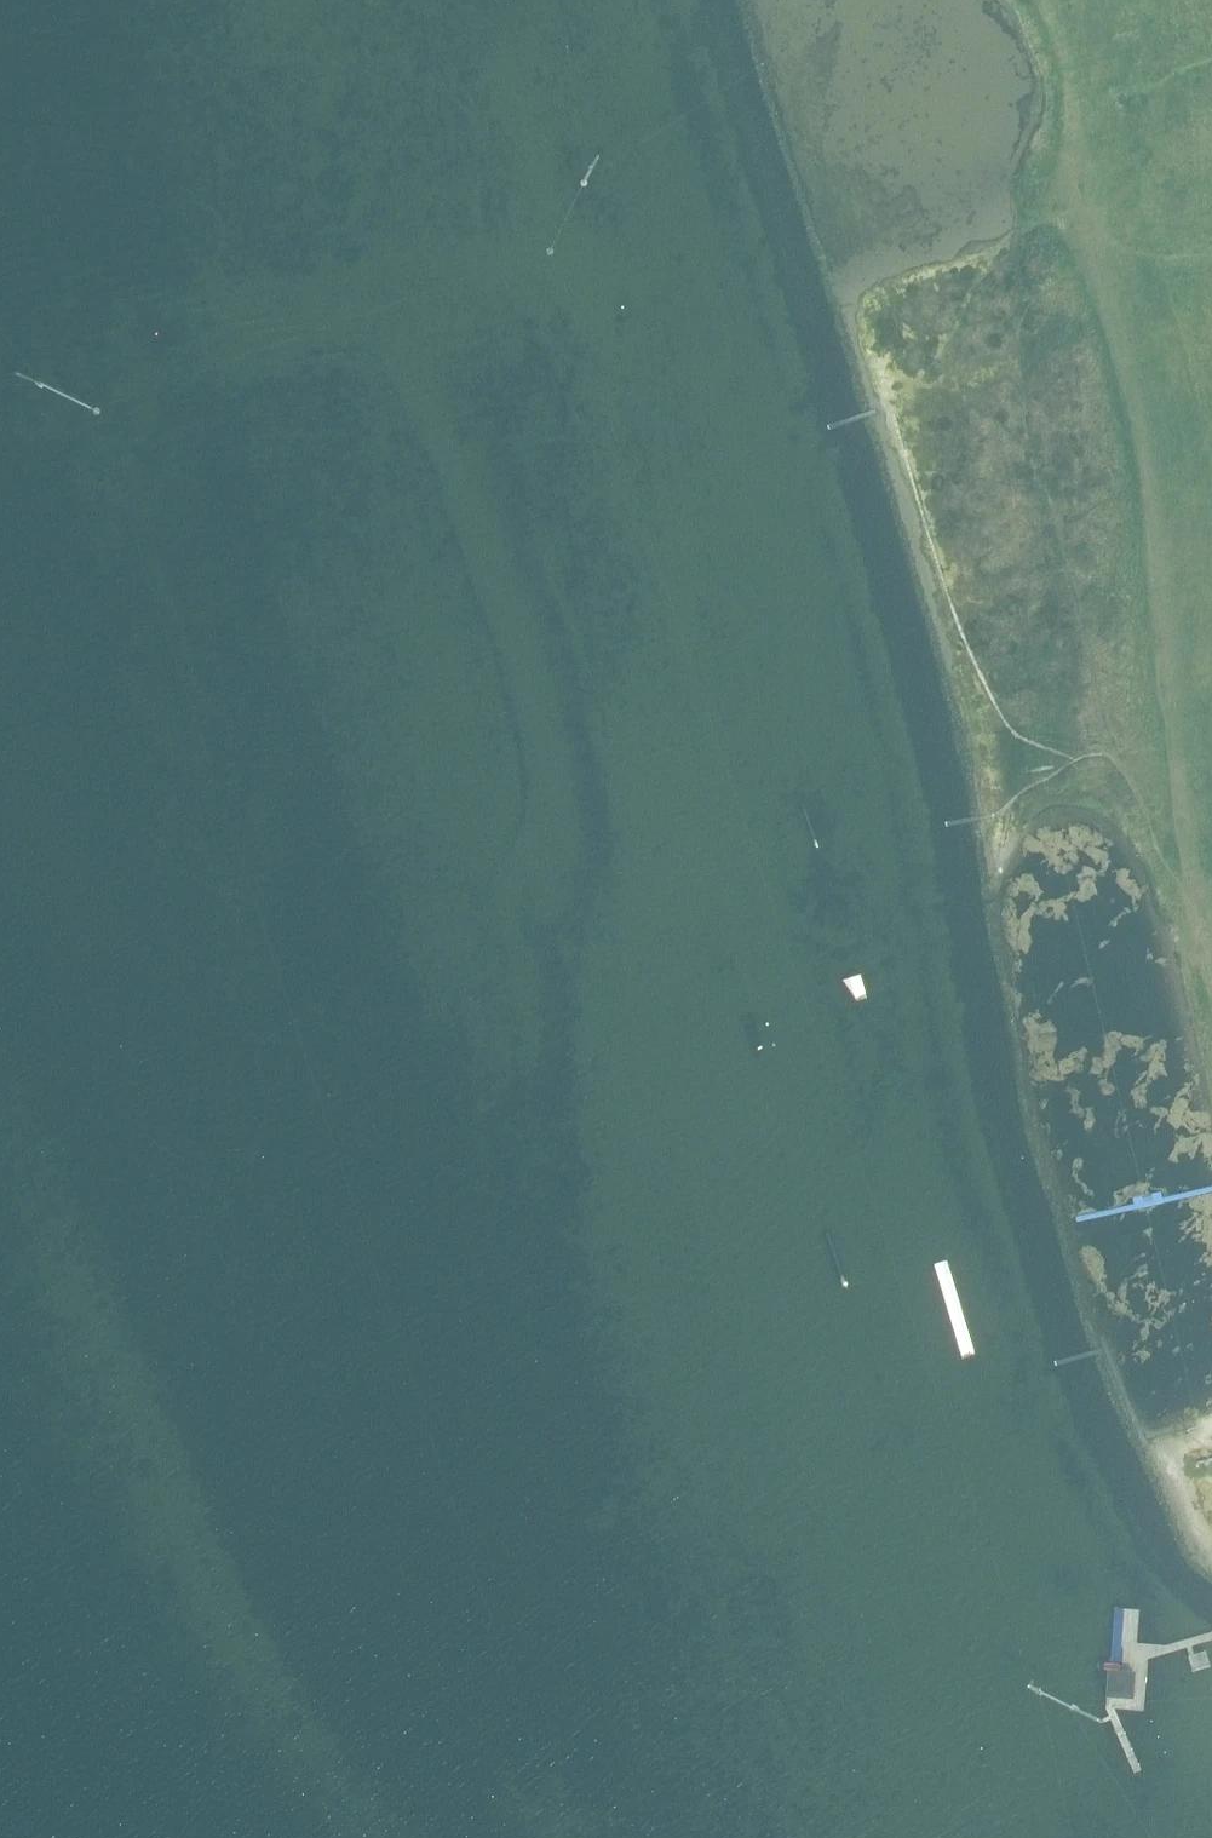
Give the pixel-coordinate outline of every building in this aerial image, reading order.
[(1109,1668),(1106,1695),(1133,1698),(1136,1670),(1109,1668)]
